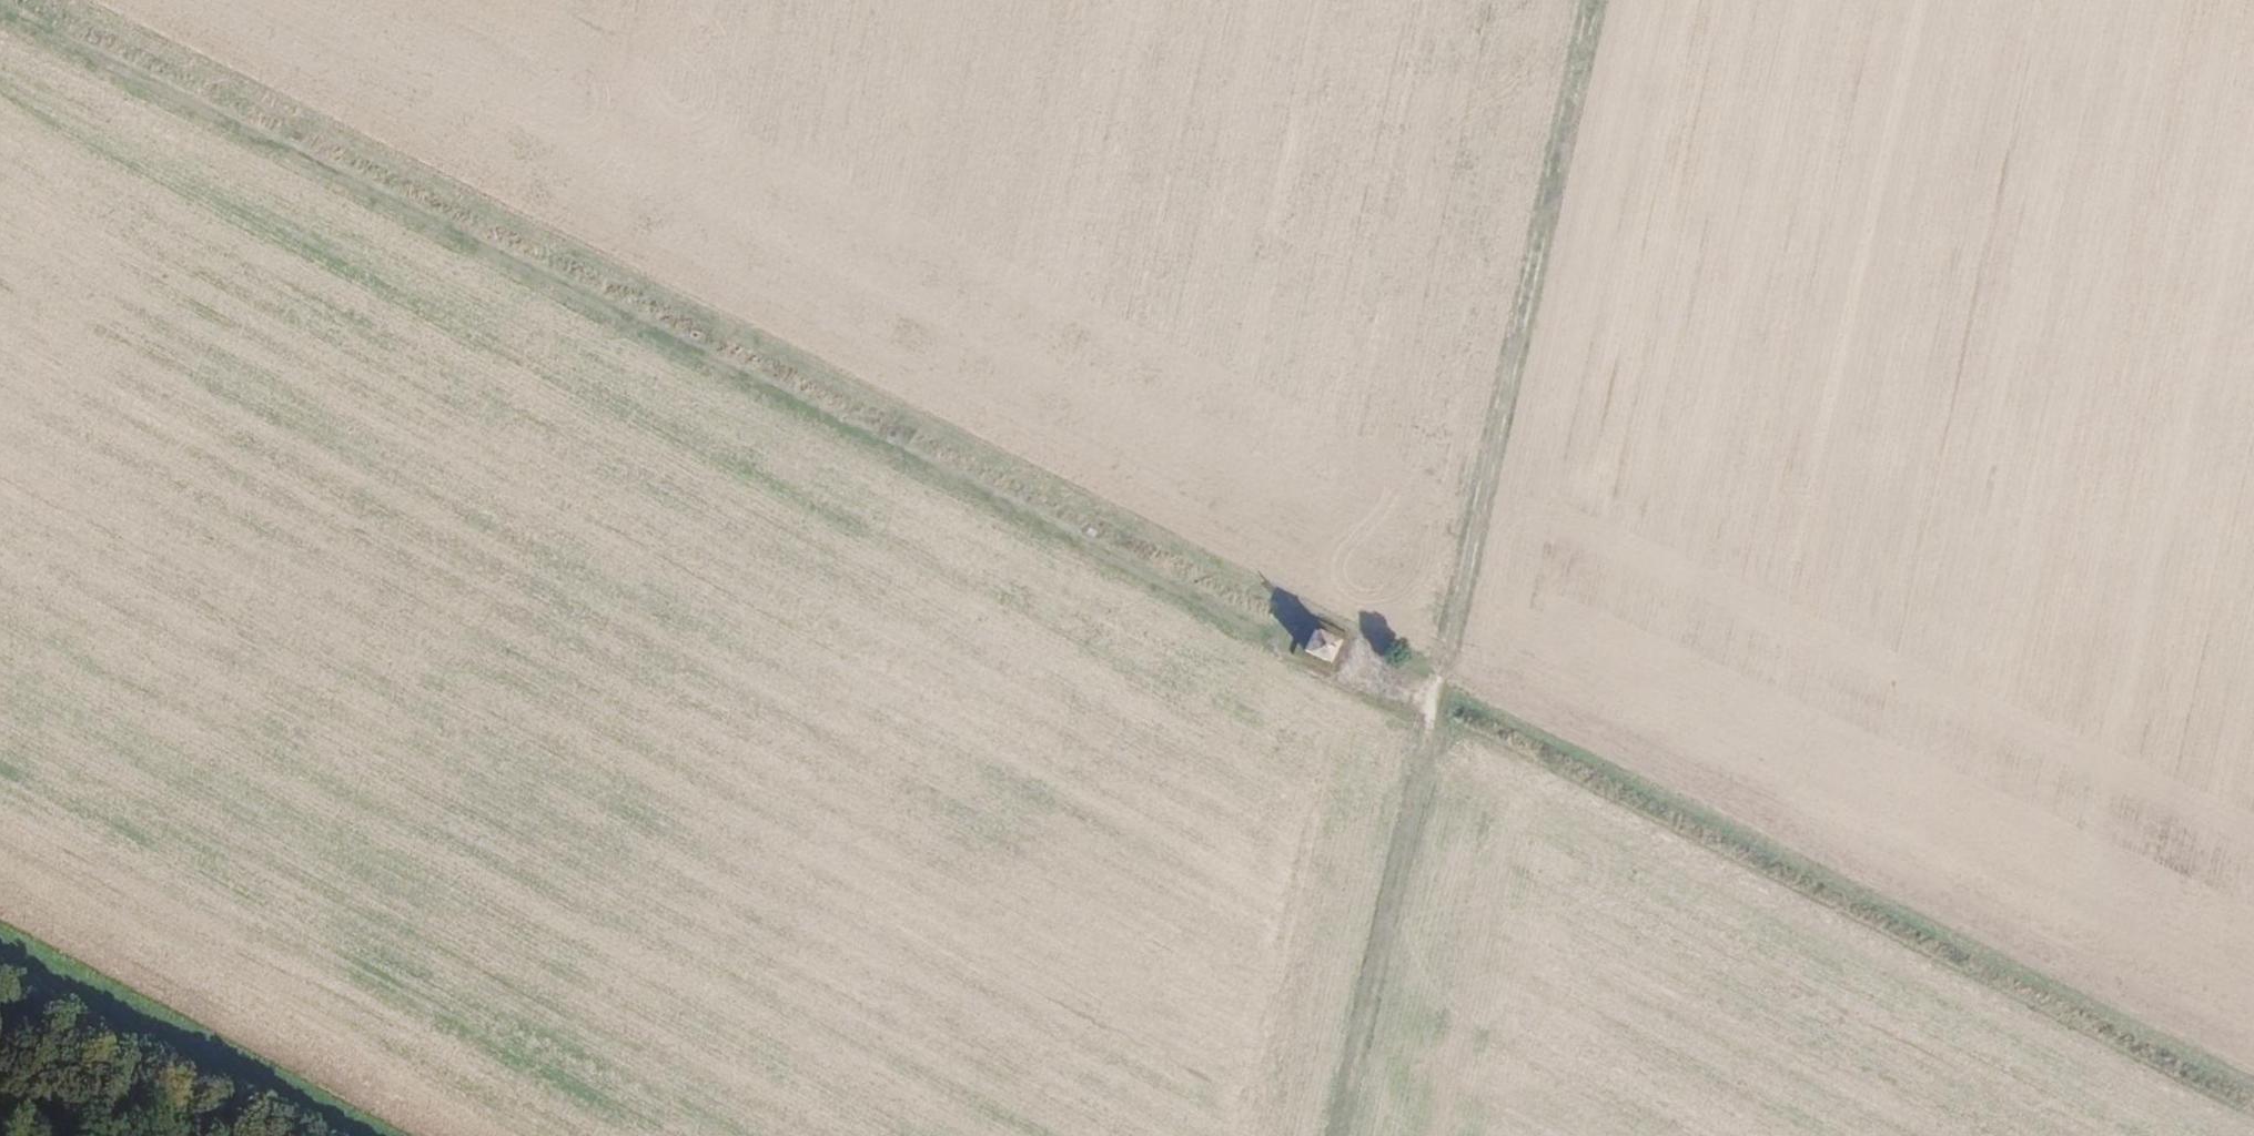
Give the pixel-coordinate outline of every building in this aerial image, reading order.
[(1336,670),(1352,634),(1318,619),(1302,653),(1336,670)]
